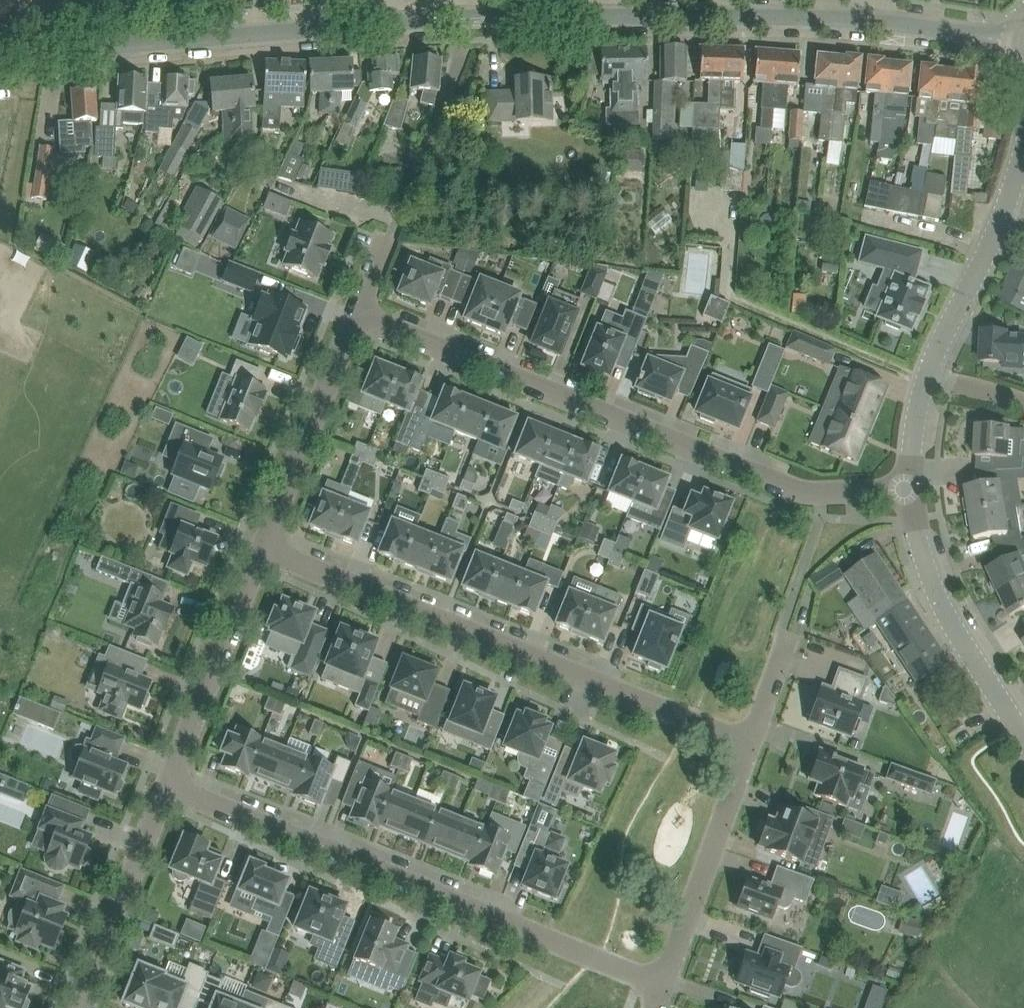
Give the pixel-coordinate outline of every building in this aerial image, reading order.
[(626,48),(603,49),(603,73),(604,84),(612,84),(612,106),(612,108),(608,108),(609,126),(627,125),(626,48)] [(648,48),(626,48),(627,125),(640,125),(639,80),(649,80),(648,48)] [(661,48),(661,68),(661,82),(655,81),(653,141),(673,141),(675,82),(686,82),(686,48),(661,48)] [(693,104),(692,128),(719,129),(719,109),(719,106),(720,106),(721,81),(722,69),(722,49),(701,48),(700,68),(700,80),(709,80),(708,104),(693,104)] [(719,106),(719,109),(735,110),(735,89),(733,89),(733,81),(743,82),(743,70),(744,50),(722,49),(722,69),(721,81),(720,106),(719,106)] [(760,127),(772,128),(774,109),(778,52),(756,51),(754,83),(763,83),(760,127)] [(799,54),(778,52),(774,109),(772,128),(784,129),(787,85),(797,86),(799,54)] [(360,87),(344,124),(357,130),(374,92),(375,91),(393,90),(392,75),(396,75),(396,76),(399,76),(398,56),(394,57),(391,59),(373,60),(374,75),(368,76),(368,82),(362,82),(361,87),(360,87)] [(418,58),(414,57),(411,89),(424,90),(420,102),(434,106),(437,92),(439,92),(441,60),(427,59),(427,58),(426,56),(420,56),(418,57),(418,58)] [(804,111),(804,113),(822,114),(819,140),(829,141),(833,113),(838,58),(817,56),(816,75),(815,86),(806,85),(804,111)] [(833,113),(829,141),(842,142),(845,114),(846,103),(856,104),(857,91),(858,78),(860,58),(846,57),(846,58),(838,58),(833,113)] [(866,79),(865,92),(875,93),(872,117),(870,142),(879,143),(880,143),(884,119),(889,63),(882,62),(882,60),(868,59),(866,79)] [(265,93),(263,117),(276,118),(277,107),(281,107),(284,107),(294,107),(304,108),(305,95),(305,83),(306,63),(286,62),(266,61),(265,81),(265,93)] [(330,113),(329,114),(340,115),(342,93),(354,93),(354,87),(360,87),(361,87),(362,82),(362,70),(352,71),(352,61),(331,62),(332,92),(331,92),(330,113)] [(319,113),(329,114),(330,113),(331,92),(332,92),(331,62),(310,63),(311,94),(320,94),(319,113)] [(879,143),(876,158),(892,160),(898,150),(906,116),(908,96),(909,86),(911,65),(889,63),(884,119),(880,143),(879,143)] [(918,99),(915,117),(921,118),(918,143),(932,145),(934,138),(936,125),(942,70),(935,69),(935,68),(921,66),(919,86),(918,99)] [(937,138),(933,154),(956,157),(956,156),(958,128),(957,127),(963,70),(961,70),(961,72),(942,70),(936,125),(934,138),(937,138)] [(956,157),(952,194),(967,195),(970,157),(973,130),(978,130),(984,72),(963,70),(957,127),(958,128),(956,156),(956,157)] [(94,146),(93,157),(115,157),(116,149),(117,129),(123,129),(124,123),(144,124),(145,98),(146,78),(120,77),(118,105),(101,104),(100,124),(100,128),(97,128),(96,146),(94,146)] [(231,80),(234,140),(253,139),(252,108),(254,108),(252,78),(231,80)] [(147,129),(147,133),(159,134),(159,129),(173,129),(174,120),(182,120),(188,108),(188,95),(193,95),(195,95),(195,80),(189,80),(189,79),(165,79),(165,84),(165,85),(164,101),(148,100),(147,109),(147,129)] [(488,93),(489,113),(489,121),(517,120),(517,121),(551,120),(550,79),(516,80),(516,92),(488,93)] [(231,80),(210,81),(213,112),(223,111),(224,141),(234,140),(231,80)] [(73,121),(59,122),(60,154),(85,153),(85,147),(93,147),(93,145),(91,121),(97,120),(96,108),(95,88),(71,90),(72,109),(73,121)] [(395,98),(384,126),(401,130),(409,101),(395,98)] [(791,110),(788,139),(789,139),(789,147),(801,148),(802,140),(804,113),(804,111),(791,110)] [(987,118),(986,137),(1001,139),(1003,120),(987,118)] [(197,134),(182,126),(172,145),(160,167),(173,174),(185,152),(187,153),(197,134)] [(292,145),(288,152),(298,157),(302,149),(292,145)] [(34,182),(32,197),(47,199),(49,185),(54,149),(40,146),(34,182)] [(627,149),(625,171),(642,172),(644,150),(627,149)] [(718,150),(718,161),(722,162),(730,165),(731,150),(718,150)] [(300,162),(294,175),(306,180),(311,167),(300,162)] [(722,162),(722,173),(731,174),(730,190),(742,191),(744,168),(730,165),(722,162)] [(913,167),(910,182),(912,183),(910,190),(922,192),(926,174),(927,170),(918,168),(913,167)] [(341,172),(338,191),(358,194),(361,174),(341,172)] [(922,192),(918,216),(938,220),(943,198),(946,177),(926,174),(922,192)] [(880,184),(875,208),(887,210),(892,187),(880,184)] [(187,209),(177,227),(179,228),(201,240),(202,240),(223,202),(196,187),(184,208),(187,209)] [(892,187),(887,210),(918,216),(922,192),(910,190),(892,187)] [(270,192),(264,207),(275,212),(281,197),(271,192),(270,192)] [(972,193),(972,201),(986,202),(987,193),(972,193)] [(128,199),(123,207),(135,214),(139,206),(128,199)] [(799,200),(797,209),(809,212),(811,202),(799,200)] [(221,218),(211,237),(235,249),(245,230),(221,218)] [(327,248),(332,235),(301,223),(296,236),(292,234),(285,251),(289,252),(284,265),(315,278),(321,265),(324,266),(331,249),(327,248)] [(64,247),(41,236),(33,252),(57,263),(64,247)] [(881,241),(874,266),(884,269),(877,287),(887,291),(877,317),(887,321),(886,324),(900,330),(902,326),(911,330),(917,316),(918,316),(924,302),(923,302),(929,288),(914,282),(922,251),(881,241)] [(75,248),(68,264),(86,272),(90,263),(81,260),(84,253),(87,248),(77,243),(75,248)] [(459,246),(453,263),(464,267),(472,248),(459,246)] [(184,247),(176,268),(191,274),(199,253),(184,247)] [(464,267),(463,269),(472,272),(481,250),(472,248),(464,267)] [(399,293),(430,305),(435,292),(440,294),(439,296),(451,301),(462,275),(452,271),(454,267),(430,258),(426,268),(411,262),(410,264),(407,263),(402,276),(405,277),(399,293)] [(259,274),(229,262),(222,280),(252,292),(259,274)] [(824,262),(822,271),(838,274),(839,265),(824,262)] [(591,266),(581,293),(596,299),(607,271),(591,266)] [(1001,300),(1020,308),(1023,310),(1023,269),(1017,266),(1001,300)] [(462,275),(451,301),(464,306),(464,304),(469,306),(464,319),(484,327),(500,288),(477,281),(462,275)] [(590,348),(582,366),(589,369),(588,372),(601,377),(602,374),(608,377),(613,365),(620,349),(633,354),(647,319),(660,284),(645,278),(632,313),(626,310),(623,318),(606,311),(598,329),(597,331),(593,330),(586,347),(590,348)] [(141,286),(135,295),(141,299),(148,290),(141,286)] [(500,288),(484,327),(504,335),(509,322),(514,324),(513,326),(526,331),(538,303),(510,292),(500,288)] [(793,291),(792,310),(805,311),(806,292),(793,291)] [(252,337),(250,344),(285,358),(287,355),(289,356),(291,351),(295,353),(301,337),(297,336),(299,331),(296,330),(298,327),(305,308),(299,306),(269,294),(268,298),(263,296),(253,320),(260,323),(254,338),(252,337)] [(703,315),(722,323),(730,304),(711,295),(703,315)] [(552,346),(561,349),(575,314),(549,304),(532,344),(536,345),(537,348),(544,351),(547,350),(550,351),(552,346)] [(786,346),(828,364),(835,348),(792,330),(786,346)] [(981,361),(1004,363),(1004,367),(1023,368),(1023,364),(1023,358),(1023,337),(1006,336),(1006,332),(1003,332),(983,331),(981,361)] [(181,352),(179,356),(193,363),(202,344),(201,344),(188,337),(181,352)] [(689,396),(712,344),(703,340),(697,339),(694,347),(691,345),(683,364),(669,359),(666,367),(648,359),(640,377),(638,382),(639,382),(636,388),(638,389),(637,392),(654,399),(655,396),(670,402),(675,389),(677,390),(677,391),(689,396)] [(769,345),(753,386),(768,392),(770,386),(784,351),(769,345)] [(224,373),(208,414),(221,420),(249,431),(254,417),(256,418),(266,393),(264,392),(265,390),(256,386),(262,371),(237,361),(231,376),(224,373)] [(358,406),(381,415),(398,372),(375,362),(358,406)] [(845,384),(836,408),(873,423),(888,385),(841,366),(835,380),(845,384)] [(409,446),(424,408),(412,404),(422,380),(405,373),(405,374),(398,372),(386,403),(409,413),(397,441),(409,446)] [(701,414),(699,418),(714,424),(716,420),(737,429),(749,399),(748,398),(751,391),(713,375),(709,383),(708,382),(696,412),(701,414)] [(768,392),(757,421),(774,428),(788,393),(770,386),(768,392)] [(461,396),(445,389),(435,413),(424,408),(409,446),(420,450),(423,445),(424,445),(431,429),(453,437),(456,431),(468,399),(461,396)] [(491,409),(468,399),(456,431),(479,440),(491,409)] [(831,420),(820,446),(857,462),(873,423),(836,408),(826,404),(821,416),(831,420)] [(156,406),(152,418),(169,425),(173,413),(156,406)] [(479,440),(473,454),(485,459),(490,445),(502,450),(515,418),(491,409),(479,440)] [(515,455),(539,465),(552,433),(528,423),(515,455)] [(174,476),(169,490),(194,500),(200,486),(210,490),(215,477),(219,478),(224,465),(220,464),(222,459),(208,453),(201,450),(206,437),(180,426),(169,454),(179,458),(172,475),(174,476)] [(997,469),(1023,468),(1023,466),(1023,458),(1021,458),(1022,441),(1023,442),(1023,430),(1022,430),(1009,429),(1009,428),(977,426),(977,430),(973,430),(972,444),(976,444),(975,456),(996,458),(997,469)] [(539,465),(534,477),(557,486),(557,485),(575,442),(552,433),(539,465)] [(357,442),(354,450),(366,455),(369,447),(357,442)] [(575,442),(557,485),(569,490),(574,478),(586,483),(599,451),(583,444),(582,445),(575,442)] [(366,455),(377,459),(380,451),(369,447),(366,455)] [(360,468),(362,463),(366,455),(354,450),(349,463),(360,468)] [(366,455),(362,463),(374,467),(377,459),(366,455)] [(609,492),(632,502),(645,470),(638,467),(638,466),(622,460),(609,492)] [(999,482),(966,487),(970,512),(1017,505),(1023,504),(1019,478),(1017,468),(997,469),(999,482)] [(426,469),(423,477),(435,482),(438,474),(426,469)] [(668,479),(645,470),(632,502),(626,517),(649,526),(655,511),(666,515),(674,494),(663,490),(668,479)] [(438,474),(435,482),(446,487),(450,479),(438,474)] [(418,490),(429,495),(435,482),(423,477),(418,490)] [(475,485),(463,480),(459,488),(471,493),(475,485)] [(333,535),(346,503),(351,491),(328,482),(310,526),(333,535)] [(435,482),(429,495),(441,500),(446,487),(435,482)] [(731,503),(704,492),(701,499),(691,495),(684,513),(674,508),(661,540),(678,547),(686,527),(717,540),(719,534),(723,535),(728,523),(724,521),(731,503)] [(469,498),(457,494),(452,507),(464,511),(469,498)] [(521,512),(524,504),(512,499),(509,508),(521,512)] [(346,503),(333,535),(340,538),(340,539),(356,545),(369,512),(346,503)] [(169,567),(187,575),(192,562),(205,567),(206,564),(210,565),(215,553),(211,551),(216,539),(200,533),(201,529),(195,527),(199,516),(171,505),(161,533),(176,539),(171,553),(174,554),(169,567)] [(994,541),(996,548),(1023,541),(1021,531),(1010,532),(1008,518),(1019,516),(1017,505),(970,512),(975,539),(993,536),(994,541)] [(534,512),(531,520),(543,524),(546,516),(534,512)] [(507,513),(503,521),(515,526),(519,518),(507,513)] [(546,516),(543,524),(555,529),(558,521),(547,517),(546,516)] [(460,524),(447,519),(439,540),(426,572),(450,582),(463,550),(451,545),(460,524)] [(528,528),(540,532),(543,524),(531,520),(528,528)] [(586,521),(580,537),(595,542),(600,527),(586,521)] [(396,560),(403,563),(416,531),(392,522),(379,554),(395,561),(396,560)] [(543,524),(540,532),(552,537),(555,529),(543,524)] [(416,531),(403,563),(426,572),(439,540),(416,531)] [(604,539),(601,547),(612,552),(615,544),(604,539)] [(989,570),(994,581),(991,584),(995,591),(999,592),(1000,593),(1023,582),(1023,559),(1022,555),(1023,555),(1023,546),(1023,541),(996,548),(1001,565),(989,570)] [(615,544),(612,552),(624,556),(627,548),(615,544)] [(597,555),(609,560),(612,552),(601,547),(597,555)] [(619,569),(624,556),(612,552),(609,560),(607,565),(619,569)] [(650,554),(644,570),(658,575),(664,560),(650,554)] [(463,587),(487,596),(499,564),(475,555),(463,587)] [(846,577),(868,610),(899,590),(875,555),(845,575),(846,577)] [(101,556),(95,570),(118,579),(124,565),(101,556)] [(837,563),(812,579),(821,593),(846,577),(845,575),(837,563)] [(499,564),(487,596),(510,605),(522,574),(499,564)] [(134,636),(138,638),(137,641),(151,647),(152,643),(156,645),(162,630),(165,631),(173,609),(159,603),(162,596),(147,590),(152,577),(124,565),(118,579),(131,584),(122,606),(131,609),(125,625),(137,630),(134,636)] [(635,593),(650,599),(659,576),(658,575),(644,570),(635,593)] [(522,574),(510,605),(517,609),(533,616),(546,583),(522,574)] [(152,577),(147,590),(162,596),(167,583),(152,577)] [(1000,593),(1010,616),(1023,610),(1023,582),(1000,593)] [(621,596),(598,587),(592,601),(579,633),(603,642),(621,596)] [(947,662),(899,590),(868,610),(904,664),(916,682),(947,662)] [(573,631),(579,633),(592,601),(569,592),(556,625),(572,631),(573,631)] [(309,676),(326,635),(311,630),(313,626),(309,625),(314,613),(283,601),(279,612),(275,611),(268,628),(272,629),(271,632),(287,638),(282,651),(293,656),(288,668),(309,676)] [(643,608),(634,629),(643,633),(634,656),(650,662),(648,666),(659,671),(661,667),(665,668),(681,629),(666,623),(667,618),(643,608)] [(345,630),(341,629),(327,665),(342,671),(337,685),(360,694),(355,706),(368,712),(371,706),(379,685),(362,678),(376,643),(358,635),(359,632),(346,626),(345,630)] [(87,688),(98,692),(106,695),(100,710),(120,718),(126,704),(140,709),(141,705),(144,706),(149,696),(146,694),(151,682),(139,678),(146,660),(111,646),(106,659),(100,656),(93,672),(87,688)] [(420,660),(418,664),(403,658),(385,704),(395,708),(401,693),(424,702),(417,721),(435,729),(450,690),(433,684),(438,672),(432,670),(434,665),(420,660)] [(849,736),(850,736),(851,733),(856,735),(862,720),(857,718),(862,703),(861,702),(861,703),(859,703),(868,680),(839,669),(830,692),(822,689),(823,688),(821,688),(816,702),(812,700),(807,715),(811,716),(809,722),(810,722),(811,721),(849,735),(849,736)] [(296,677),(292,687),(300,690),(304,680),(296,677)] [(469,688),(464,687),(450,722),(466,729),(463,737),(475,742),(473,744),(490,751),(505,715),(490,710),(495,699),(480,693),(482,689),(470,685),(469,688)] [(884,685),(879,700),(895,706),(897,701),(886,686),(884,685)] [(288,686),(284,696),(296,700),(300,690),(292,687),(288,686)] [(69,701),(55,696),(51,706),(65,711),(69,701)] [(264,709),(272,712),(278,699),(269,696),(264,709)] [(278,699),(272,712),(281,716),(286,702),(278,699)] [(368,712),(365,721),(376,726),(382,710),(371,706),(368,712)] [(46,709),(40,724),(55,730),(61,714),(46,709)] [(517,716),(505,746),(519,752),(518,754),(518,756),(518,758),(518,760),(519,762),(521,764),(522,765),(527,768),(523,778),(525,779),(530,781),(524,797),(539,803),(545,787),(555,763),(541,757),(540,759),(535,757),(536,753),(539,754),(546,736),(549,728),(542,725),(543,722),(526,715),(525,719),(517,716)] [(323,723),(315,720),(309,733),(318,737),(323,723)] [(118,754),(123,739),(97,728),(91,742),(87,740),(84,748),(81,747),(76,747),(73,750),(72,755),(72,759),(75,762),(78,764),(73,778),(83,782),(79,793),(97,800),(102,790),(114,795),(115,792),(120,792),(123,784),(120,780),(126,766),(110,759),(112,752),(118,754)] [(222,767),(247,777),(262,738),(237,729),(234,738),(228,736),(221,752),(227,755),(222,767)] [(262,738),(247,777),(250,772),(257,775),(257,776),(272,782),(285,749),(262,740),(263,739),(262,738)] [(290,745),(311,756),(314,749),(293,738),(290,745)] [(863,743),(853,740),(851,746),(860,750),(863,743)] [(565,749),(550,786),(577,797),(581,786),(599,793),(604,781),(608,782),(614,769),(609,767),(614,755),(584,743),(579,754),(565,749)] [(285,749),(272,782),(287,788),(288,787),(296,790),(294,795),(294,796),(310,757),(309,757),(308,758),(285,749)] [(834,755),(819,750),(814,764),(810,765),(807,773),(810,776),(809,780),(819,783),(815,795),(846,807),(849,798),(853,799),(859,783),(870,787),(875,774),(833,758),(834,755)] [(390,766),(399,769),(404,756),(396,752),(390,766)] [(310,757),(294,796),(319,805),(329,779),(342,785),(351,762),(337,756),(333,767),(310,757)] [(404,756),(399,769),(407,772),(412,759),(404,756)] [(372,767),(358,761),(341,805),(354,810),(351,818),(375,828),(377,823),(390,791),(391,790),(367,780),(372,767)] [(936,780),(891,764),(886,779),(931,795),(936,780)] [(438,785),(446,788),(452,775),(443,771),(438,785)] [(452,775),(446,788),(455,792),(460,778),(452,775)] [(488,798),(496,802),(502,788),(493,785),(488,798)] [(502,788),(496,802),(504,805),(510,792),(502,788)] [(414,800),(390,791),(377,823),(386,826),(385,827),(401,833),(414,800)] [(86,850),(91,837),(78,832),(81,825),(83,825),(89,810),(51,795),(39,829),(54,834),(46,858),(46,863),(50,868),(55,870),(61,869),(65,865),(66,863),(79,868),(80,864),(83,865),(89,851),(86,850)] [(414,800),(401,833),(416,839),(416,838),(425,842),(438,810),(414,800)] [(823,803),(820,810),(831,814),(834,807),(823,803)] [(530,825),(516,860),(530,866),(522,887),(554,899),(558,900),(560,895),(562,890),(564,884),(560,883),(567,866),(552,860),(556,851),(559,852),(565,839),(551,834),(547,832),(556,811),(539,804),(537,807),(530,825)] [(767,849),(766,850),(801,863),(806,849),(820,854),(832,819),(806,809),(803,817),(781,809),(776,822),(769,820),(759,846),(767,849)] [(438,810),(425,842),(433,845),(433,846),(448,852),(461,819),(438,810)] [(486,828),(470,866),(495,876),(505,850),(515,854),(526,826),(492,812),(486,828)] [(844,818),(839,832),(860,839),(865,826),(844,818)] [(461,819),(448,852),(463,858),(464,857),(472,860),(470,866),(486,828),(485,827),(484,828),(461,819)] [(880,832),(877,842),(886,845),(889,835),(880,832)] [(190,911),(212,920),(224,889),(211,884),(220,861),(219,861),(222,853),(207,847),(208,845),(185,835),(171,869),(173,870),(173,875),(175,878),(178,881),(182,881),(186,880),(188,876),(202,882),(190,911)] [(266,932),(278,937),(287,915),(276,910),(288,881),(263,870),(264,867),(250,861),(238,891),(255,898),(251,911),(271,918),(266,932)] [(740,899),(737,906),(772,919),(776,906),(784,909),(788,908),(791,905),(794,898),(800,901),(804,890),(809,892),(814,880),(777,866),(770,885),(759,881),(758,884),(747,880),(744,887),(740,885),(735,897),(740,899)] [(53,948),(55,944),(58,946),(63,934),(59,933),(66,917),(60,914),(63,907),(57,904),(58,901),(59,901),(65,886),(20,869),(9,897),(28,904),(16,933),(21,935),(18,941),(35,948),(37,942),(53,948)] [(899,910),(905,894),(882,885),(876,902),(899,910)] [(315,889),(313,893),(310,892),(295,928),(314,936),(311,944),(325,950),(321,961),(335,967),(353,923),(341,918),(345,907),(327,899),(329,894),(315,889)] [(148,906),(143,919),(155,924),(161,911),(148,906)] [(902,917),(899,932),(919,937),(923,922),(902,917)] [(188,920),(182,935),(202,943),(207,928),(188,920)] [(402,992),(418,955),(406,950),(407,946),(401,943),(400,946),(391,943),(396,931),(371,921),(365,935),(362,933),(356,947),(360,949),(352,968),(375,977),(374,981),(402,992)] [(154,925),(149,939),(174,949),(179,935),(154,925)] [(750,991),(769,998),(770,994),(781,998),(786,985),(791,987),(795,986),(799,983),(800,979),(799,974),(797,971),(793,970),(801,947),(766,935),(760,950),(765,952),(763,959),(746,953),(741,966),(738,965),(734,977),(737,978),(736,981),(752,987),(750,991)] [(256,947),(250,962),(266,969),(272,953),(256,947)] [(272,953),(266,969),(281,975),(290,954),(274,948),(272,953)] [(123,1003),(135,1007),(151,1007),(164,975),(140,965),(141,960),(133,956),(126,972),(134,975),(123,1003)] [(424,981),(416,1001),(430,1007),(432,1002),(446,1007),(451,995),(468,1002),(471,995),(482,999),(489,981),(478,977),(480,973),(463,966),(464,962),(450,956),(447,963),(430,956),(421,980),(424,981)] [(821,956),(818,965),(831,970),(835,961),(821,956)] [(29,1002),(27,999),(31,987),(26,985),(26,984),(19,981),(23,971),(1,962),(1,963),(0,963),(0,1007),(27,1007),(29,1002)] [(151,1007),(195,1007),(198,1001),(197,1000),(204,984),(203,984),(206,975),(208,972),(203,970),(204,968),(189,962),(180,984),(163,978),(164,975),(151,1007)] [(197,1000),(198,1001),(212,1006),(211,1007),(238,1007),(239,1006),(217,998),(223,982),(206,975),(203,984),(204,984),(197,1000)] [(866,1004),(877,1007),(883,1007),(889,992),(873,986),(866,1004)] [(238,1007),(282,1007),(283,1006),(245,991),(239,1006),(238,1007)]
